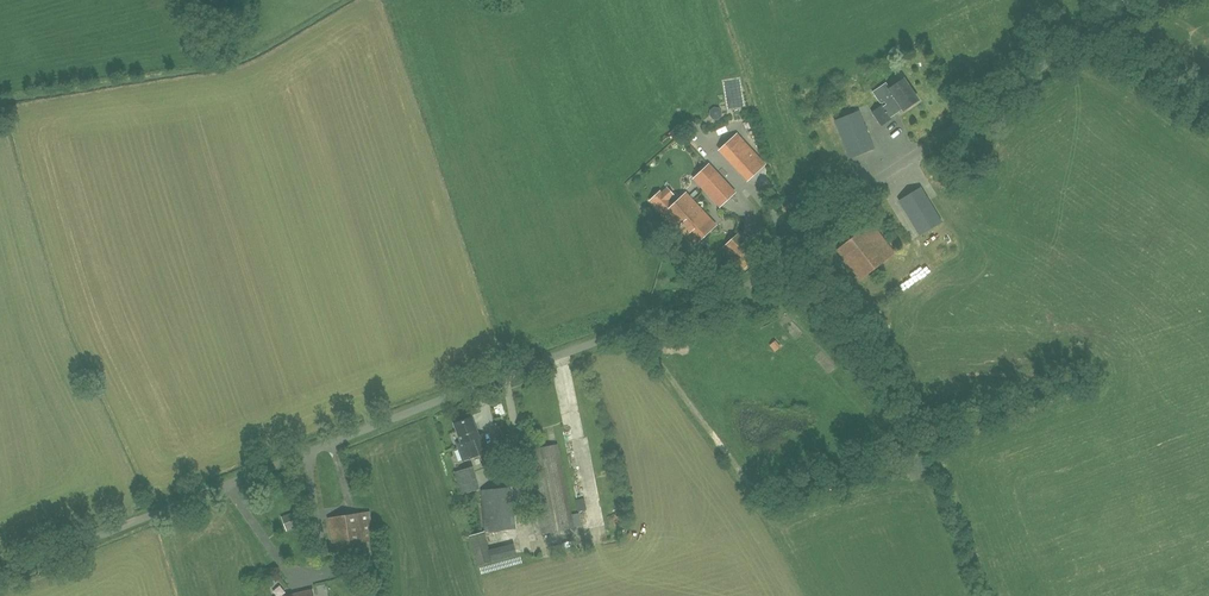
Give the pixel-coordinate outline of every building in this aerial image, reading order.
[(890,118),(903,109),(904,110),(918,100),(903,79),(890,88),(886,83),(873,92),(881,104),(886,100),(888,103),(882,107),(882,106),(872,112),(881,125),(890,119),(890,118)] [(836,121),(851,158),(874,149),(859,112),(836,121)] [(750,182),(769,164),(739,134),(720,152),(750,182)] [(694,179),(720,206),(734,193),(709,165),(694,179)] [(920,235),(941,222),(921,188),(899,201),(920,235)] [(693,246),(715,225),(686,194),(664,214),(693,246)] [(895,253),(871,223),(837,250),(860,280),(895,253)] [(740,232),(723,248),(743,270),(761,254),(740,232)] [(927,257),(917,264),(924,276),(935,269),(927,257)] [(483,435),(479,436),(472,418),(455,424),(462,443),(458,445),(464,461),(490,451),(483,435)] [(558,444),(524,450),(526,462),(529,462),(535,496),(528,498),(533,520),(535,535),(543,534),(574,528),(574,527),(572,516),(558,444)] [(473,466),(454,472),(461,495),(480,489),(473,466)] [(580,475),(574,477),(579,499),(585,498),(580,475)] [(534,495),(532,485),(526,486),(528,496),(534,495)] [(485,532),(515,529),(511,487),(481,490),(485,532)] [(287,531),(308,524),(303,509),(281,517),(287,531)] [(353,544),(374,540),(370,512),(329,518),(335,557),(354,554),(353,544)] [(485,531),(469,535),(478,566),(518,555),(514,543),(489,549),(485,531)]
